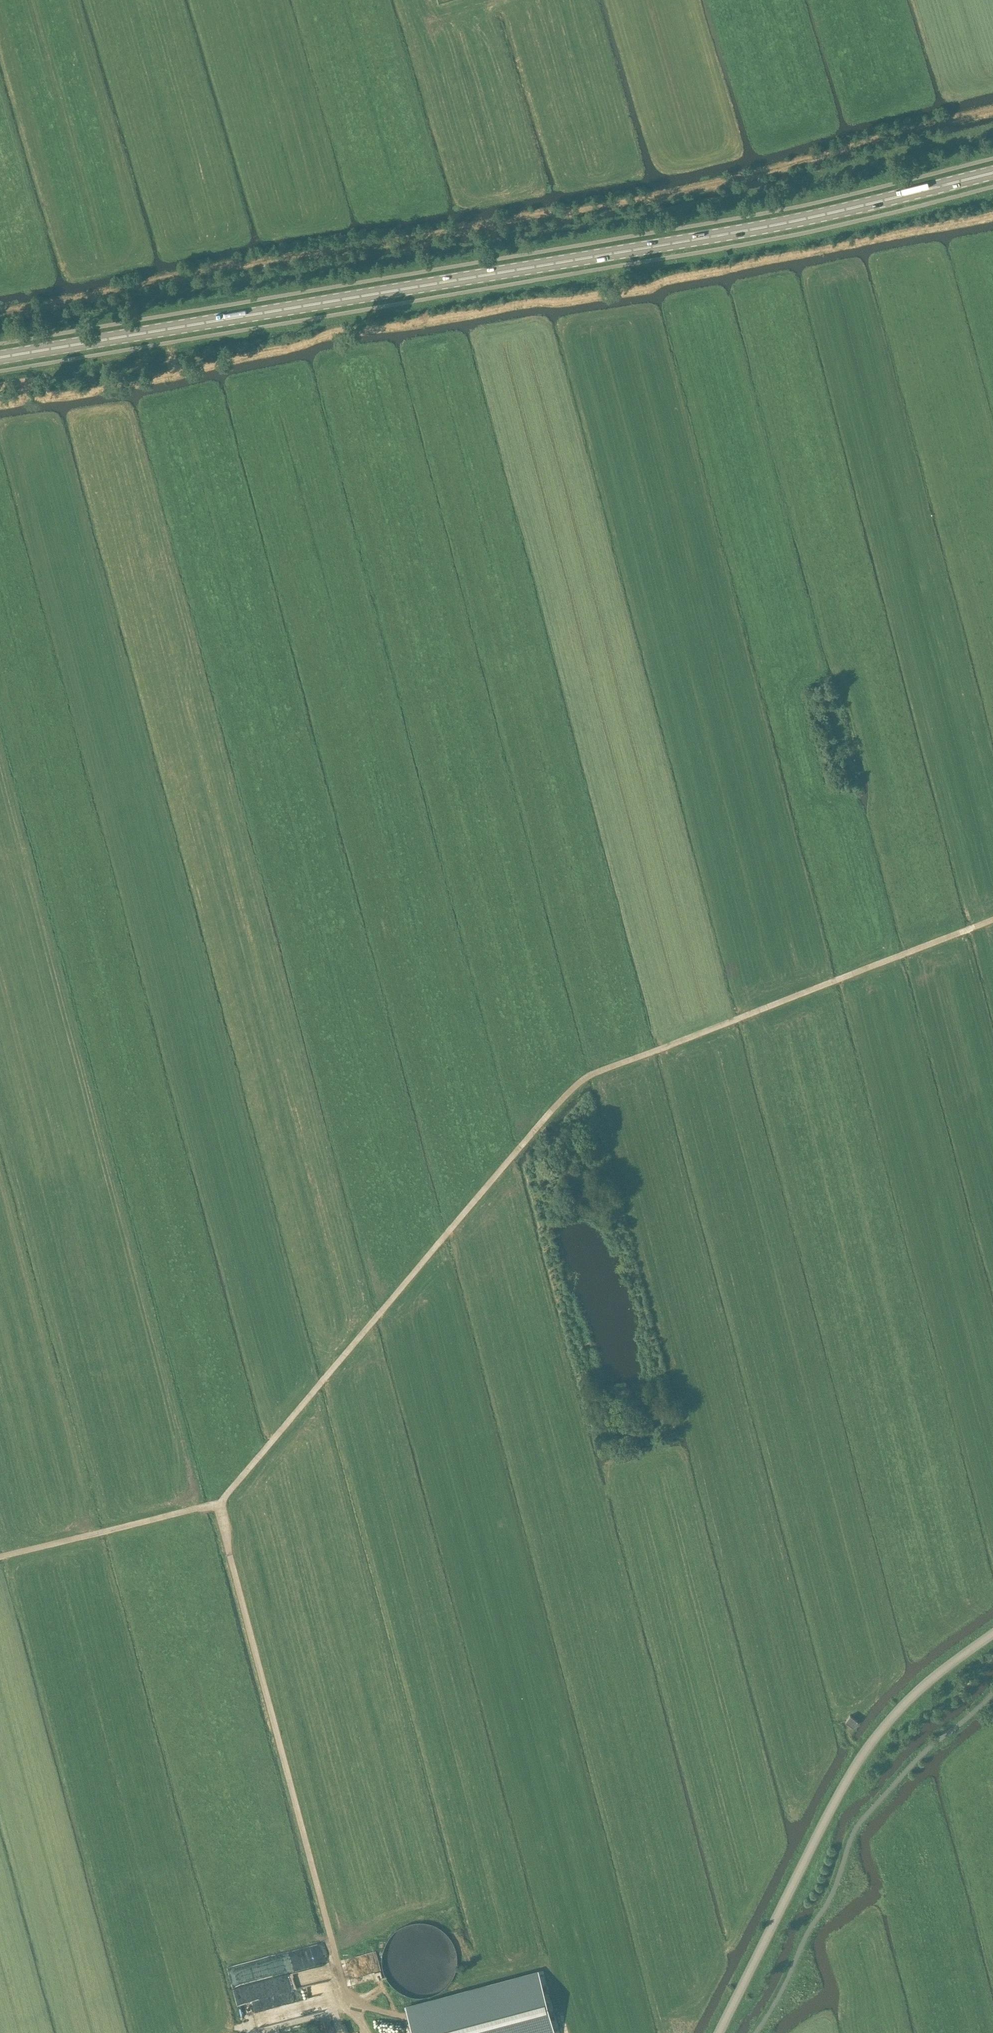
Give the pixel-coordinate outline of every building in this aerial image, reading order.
[(858,1721),(850,1715),(845,1722),(853,1727),(858,1721)] [(538,1971),(406,2007),(413,2032),(554,2032),(538,1971)]
